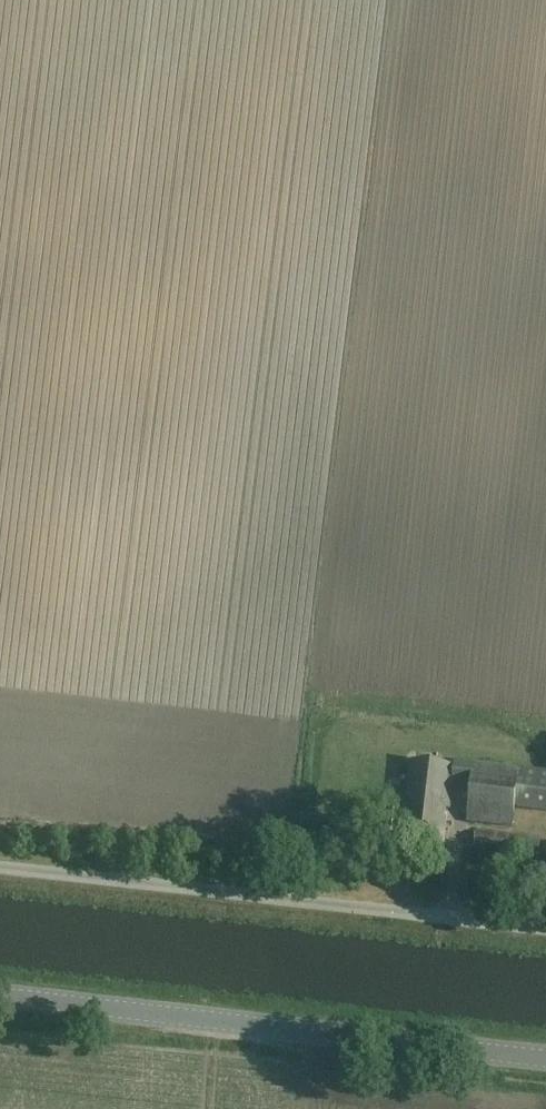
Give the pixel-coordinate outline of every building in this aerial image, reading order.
[(411,761),(405,812),(396,811),(393,835),(408,837),(407,840),(444,845),(449,808),(451,809),(453,784),(473,786),(469,823),(513,828),(515,809),(545,813),(545,772),(456,762),(456,766),(411,761)] [(540,840),(476,833),(474,847),(527,853),(527,860),(537,862),(540,840)]
